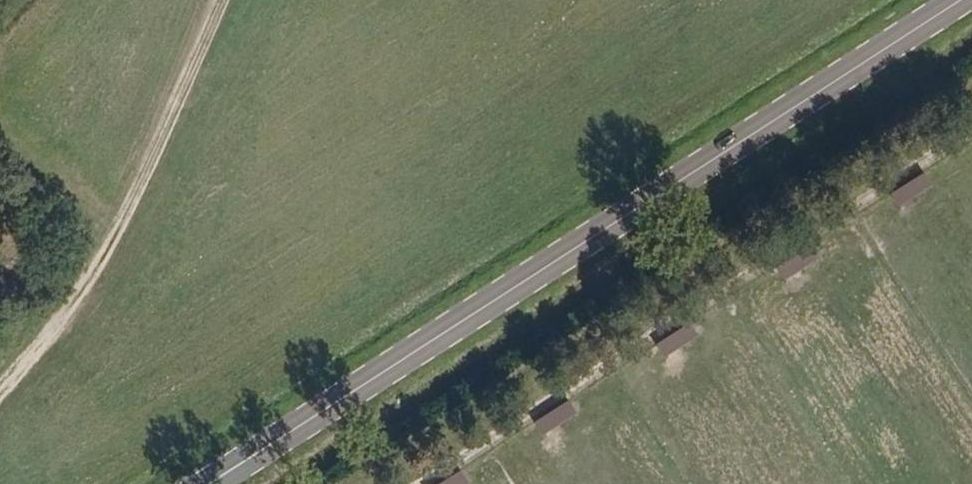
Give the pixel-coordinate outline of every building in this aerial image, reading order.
[(900,207),(935,188),(927,174),(892,193),(900,207)] [(803,243),(774,266),(787,282),(816,258),(803,243)] [(690,327),(658,345),(665,357),(696,339),(690,327)] [(535,417),(541,431),(577,415),(570,400),(535,417)] [(432,483),(469,483),(463,470),(432,483)]
